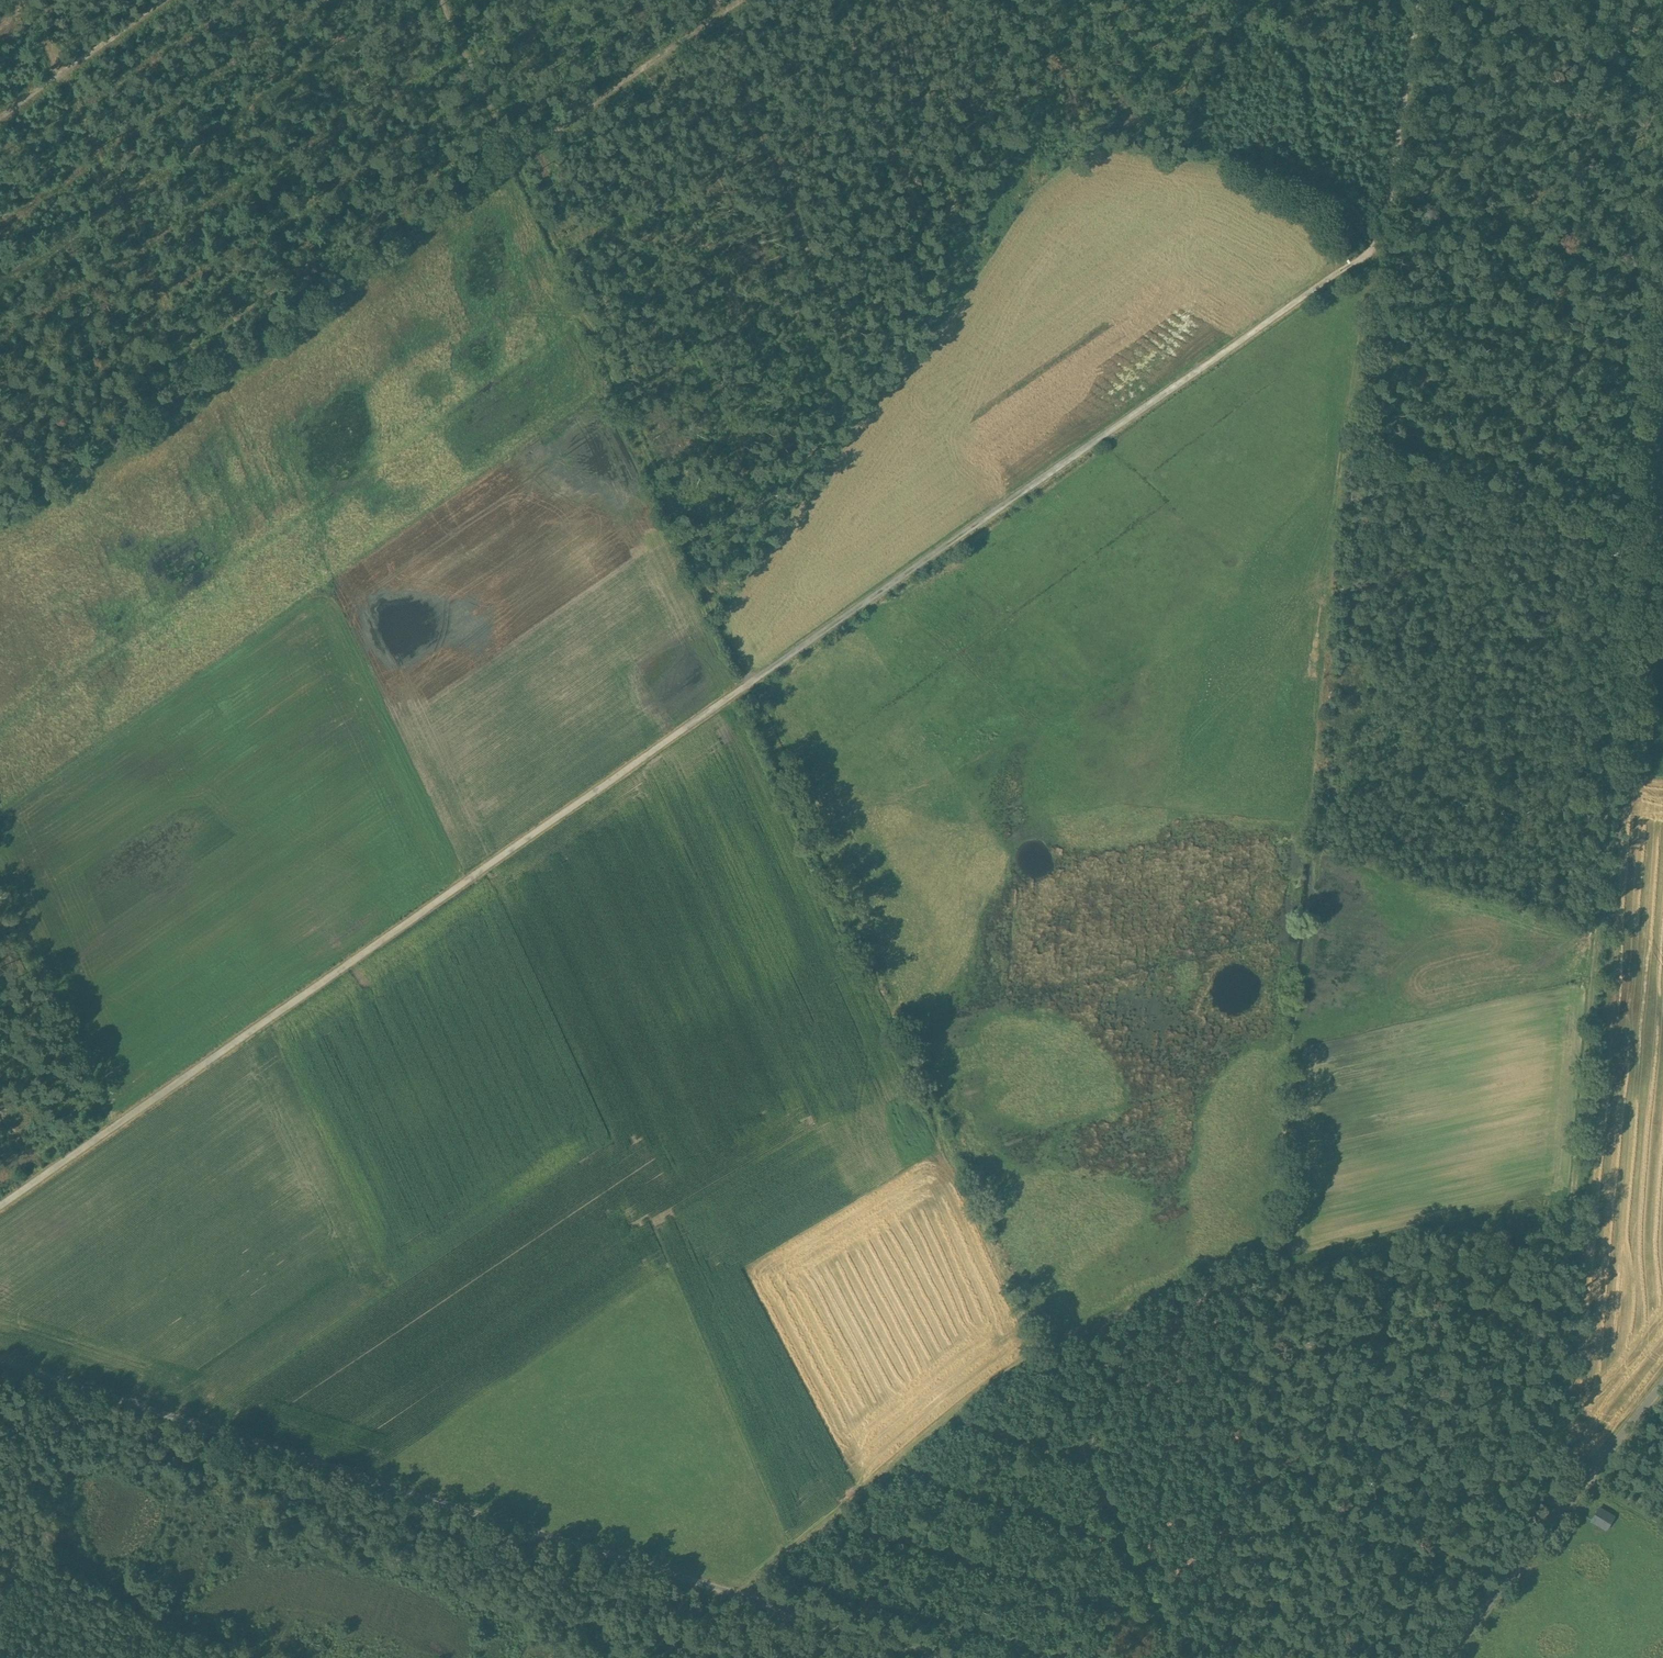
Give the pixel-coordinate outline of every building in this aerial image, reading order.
[(1592,1521),(1610,1529),(1617,1513),(1599,1505),(1592,1521)]
